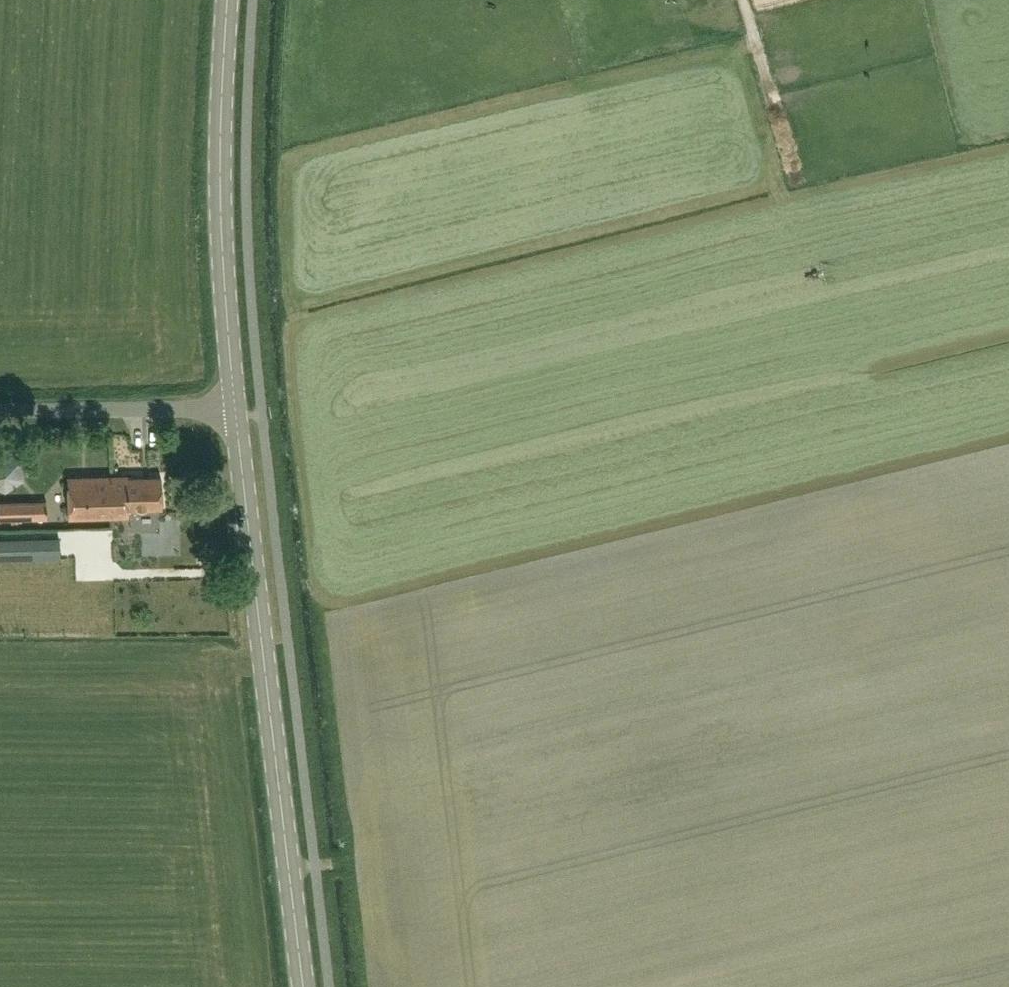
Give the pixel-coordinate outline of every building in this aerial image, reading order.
[(29,472),(10,444),(0,451),(0,458),(16,481),(29,472)] [(129,476),(129,473),(68,476),(69,517),(130,514),(129,507),(162,506),(160,475),(129,476)] [(12,500),(0,500),(0,517),(47,515),(47,499),(12,500)] [(60,536),(0,542),(0,560),(61,554),(60,536)]
